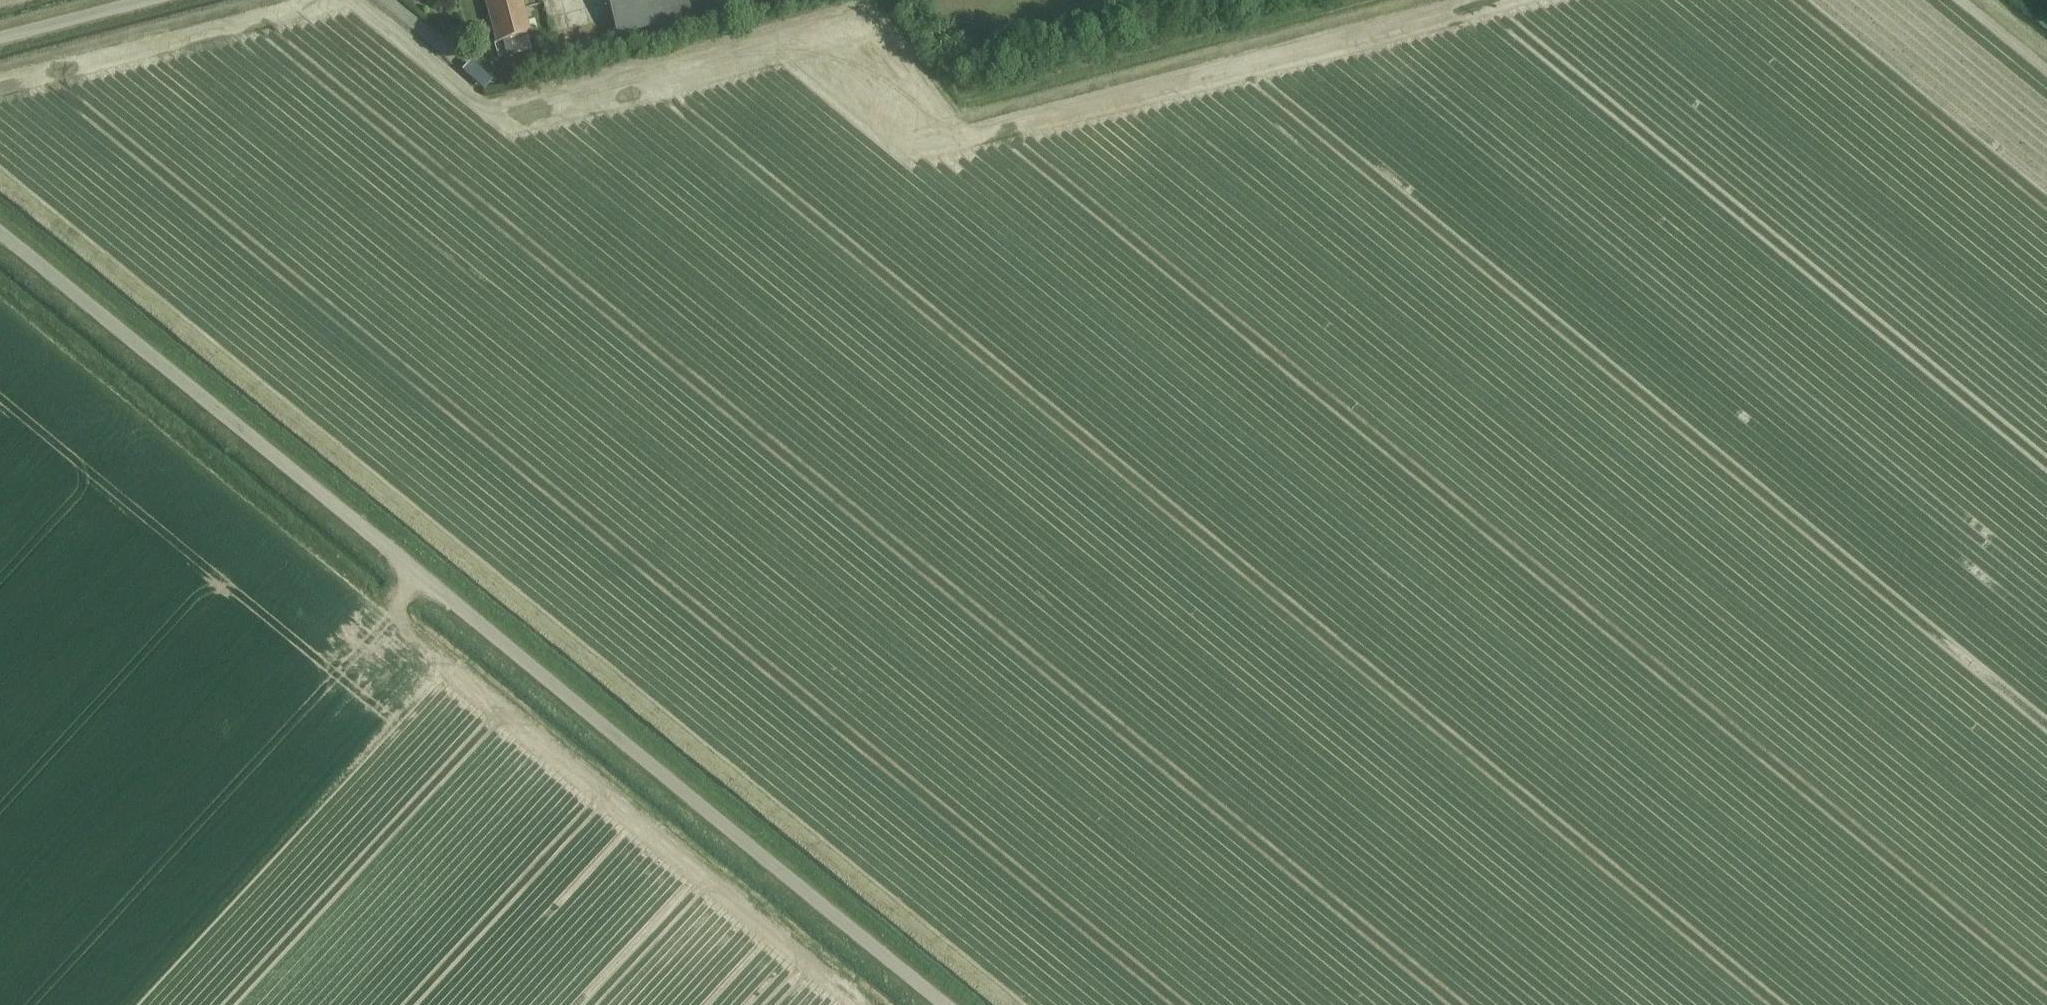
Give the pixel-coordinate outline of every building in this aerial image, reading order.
[(529,35),(520,0),(486,0),(497,43),(529,35)] [(612,19),(617,38),(648,30),(652,44),(688,34),(684,20),(733,7),(732,0),(607,0),(612,19)]
